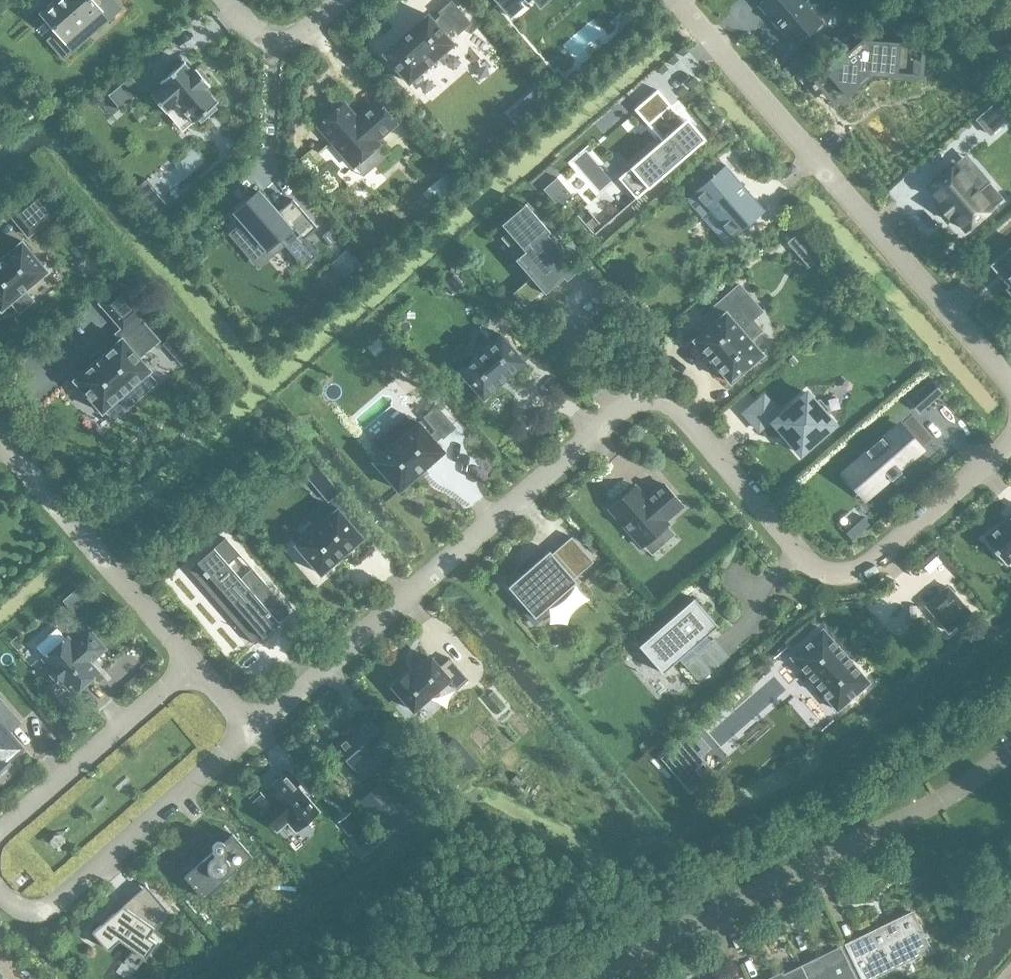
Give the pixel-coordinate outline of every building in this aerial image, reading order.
[(40,12),(56,30),(65,40),(99,10),(107,19),(121,7),(114,0),(55,0),(40,12)] [(510,16),(522,6),(519,2),(521,0),(496,0),(510,16)] [(760,4),(794,44),(821,20),(819,18),(837,3),(835,0),(805,0),(804,1),(804,0),(765,0),(760,4)] [(428,14),(383,53),(409,82),(453,43),(445,33),(452,27),(457,33),(470,22),(452,1),(439,11),(442,14),(434,21),(428,14)] [(862,40),(826,71),(846,94),(872,72),(907,74),(909,43),(862,40)] [(151,92),(150,93),(166,112),(167,111),(178,101),(185,110),(184,111),(187,115),(188,114),(193,120),(194,121),(198,118),(201,121),(217,108),(214,104),(218,101),(217,100),(216,100),(206,87),(208,85),(209,85),(210,85),(195,68),(194,68),(195,69),(192,71),(184,62),(185,62),(184,61),(160,81),(161,82),(162,81),(164,83),(152,93),(151,92)] [(130,75),(109,94),(120,108),(142,89),(130,75)] [(657,89),(634,108),(648,124),(671,105),(657,89)] [(344,102),(318,125),(353,166),(379,143),(377,140),(396,123),(377,100),(357,117),(344,102)] [(687,117),(619,177),(637,197),(705,137),(687,117)] [(725,164),(693,191),(733,237),(765,209),(725,164)] [(955,164),(929,187),(941,202),(938,205),(949,217),(952,214),(965,229),(1002,197),(989,182),(978,191),(955,164)] [(447,167),(425,186),(436,199),(458,180),(447,167)] [(560,171),(548,180),(563,198),(574,190),(560,171)] [(39,188),(9,213),(28,235),(58,210),(39,188)] [(249,191),(231,207),(243,221),(231,231),(248,250),(260,240),(272,253),(283,243),(304,266),(319,253),(305,237),(317,227),(292,198),(277,212),(259,191),(253,196),(249,191)] [(605,221),(588,202),(578,210),(596,230),(605,221)] [(531,210),(508,231),(525,249),(517,256),(534,274),(513,292),(524,305),(525,304),(524,303),(544,286),(547,290),(564,276),(567,279),(578,269),(547,233),(550,231),(531,210)] [(803,228),(789,240),(799,251),(812,239),(803,228)] [(0,307),(0,308),(1,309),(3,307),(10,301),(19,311),(33,299),(24,289),(46,271),(47,270),(46,268),(46,269),(23,242),(22,240),(21,241),(0,259),(0,307)] [(336,255),(346,272),(360,263),(350,246),(336,255)] [(992,264),(1010,285),(1008,287),(1010,291),(1010,248),(992,264)] [(121,338),(74,379),(102,411),(113,402),(121,412),(148,389),(140,379),(150,369),(139,356),(159,340),(138,314),(144,310),(122,283),(99,302),(121,328),(116,333),(121,338)] [(723,315),(693,339),(730,381),(764,354),(751,338),(761,329),(738,302),(748,294),(739,283),(714,305),(723,315)] [(501,334),(459,371),(483,398),(525,361),(501,334)] [(931,381),(910,400),(919,410),(940,392),(931,381)] [(806,391),(773,420),(801,453),(835,423),(806,391)] [(763,395),(745,411),(759,428),(778,411),(763,395)] [(401,436),(373,460),(399,489),(444,450),(435,441),(441,435),(443,437),(455,426),(436,405),(424,416),(436,429),(430,434),(418,421),(415,424),(406,414),(392,426),(401,436)] [(868,452),(855,464),(876,488),(888,477),(889,477),(899,468),(921,448),(899,424),(884,438),(882,437),(866,451),(868,452)] [(313,461),(302,470),(323,494),(333,485),(313,461)] [(636,485),(609,508),(642,546),(668,523),(665,519),(682,505),(663,483),(646,497),(636,485)] [(337,507),(295,544),(321,573),(363,537),(337,507)] [(983,538),(1006,564),(1010,560),(1010,513),(983,538)] [(549,549),(508,586),(535,617),(576,581),(574,578),(593,561),(571,535),(552,552),(549,549)] [(213,546),(197,561),(205,570),(203,571),(207,576),(209,574),(215,581),(208,587),(231,613),(237,608),(260,633),(252,640),(255,643),(263,636),(263,637),(279,623),(278,622),(279,622),(276,619),(283,612),(261,588),(266,584),(252,567),(241,577),(229,563),(240,553),(225,537),(214,547),(213,546)] [(948,586),(926,605),(948,631),(970,612),(948,586)] [(694,597),(638,645),(662,672),(717,624),(694,597)] [(89,599),(81,606),(87,613),(95,607),(89,599)] [(822,628),(790,656),(837,709),(870,681),(822,628)] [(67,638),(45,658),(52,666),(49,669),(61,682),(64,679),(74,691),(97,671),(87,660),(93,654),(95,656),(103,648),(89,632),(74,645),(67,638)] [(714,637),(683,664),(699,681),(729,656),(714,637)] [(408,672),(392,686),(413,710),(450,678),(458,688),(468,678),(450,657),(439,666),(431,657),(411,675),(408,672)] [(493,690),(483,699),(496,714),(506,706),(493,690)] [(5,761),(4,760),(19,746),(7,732),(19,721),(0,699),(0,765),(5,761)] [(367,718),(336,745),(356,768),(387,741),(367,718)] [(287,769),(262,790),(273,803),(262,812),(276,829),(287,819),(296,829),(318,810),(295,786),(299,783),(287,769)] [(377,785),(363,798),(387,826),(398,817),(387,803),(391,800),(377,785)] [(210,852),(184,875),(204,898),(252,856),(232,833),(226,839),(223,837),(219,836),(215,837),(210,841),(208,845),(208,849),(210,852)] [(122,904),(92,931),(108,949),(119,939),(145,957),(156,941),(148,935),(154,926),(163,913),(139,896),(129,909),(122,904)] [(845,945),(862,978),(866,978),(919,953),(920,955),(921,954),(922,953),(923,953),(924,952),(924,951),(925,950),(926,949),(926,948),(927,946),(927,945),(927,944),(928,943),(928,942),(928,940),(927,939),(927,938),(927,937),(926,936),(924,936),(912,912),(845,945)] [(802,965),(809,978),(862,978),(845,945),(840,947),(802,965)] [(774,978),(809,978),(802,965),(774,978)]
